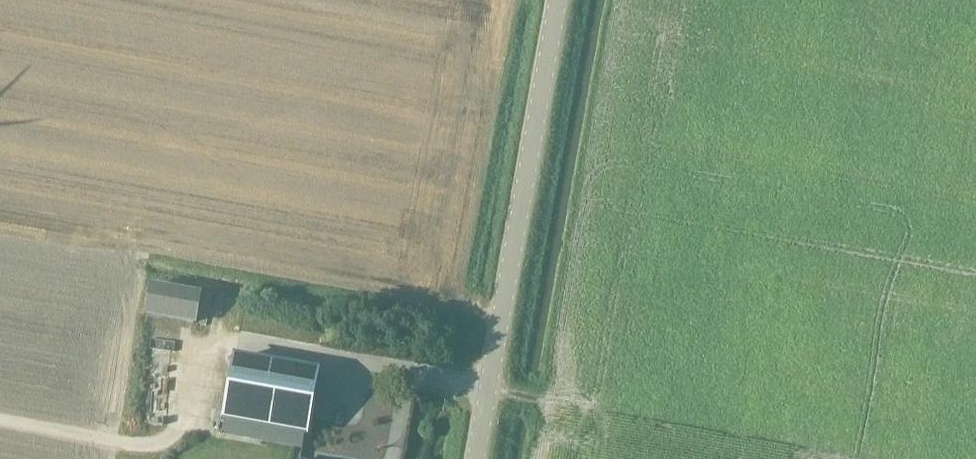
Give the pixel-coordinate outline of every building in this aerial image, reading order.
[(143,315),(194,324),(200,291),(149,282),(143,315)] [(284,337),(288,319),(277,317),(272,335),(284,337)] [(315,371),(234,357),(224,419),(222,433),(255,439),(257,425),(304,433),(315,371)]
